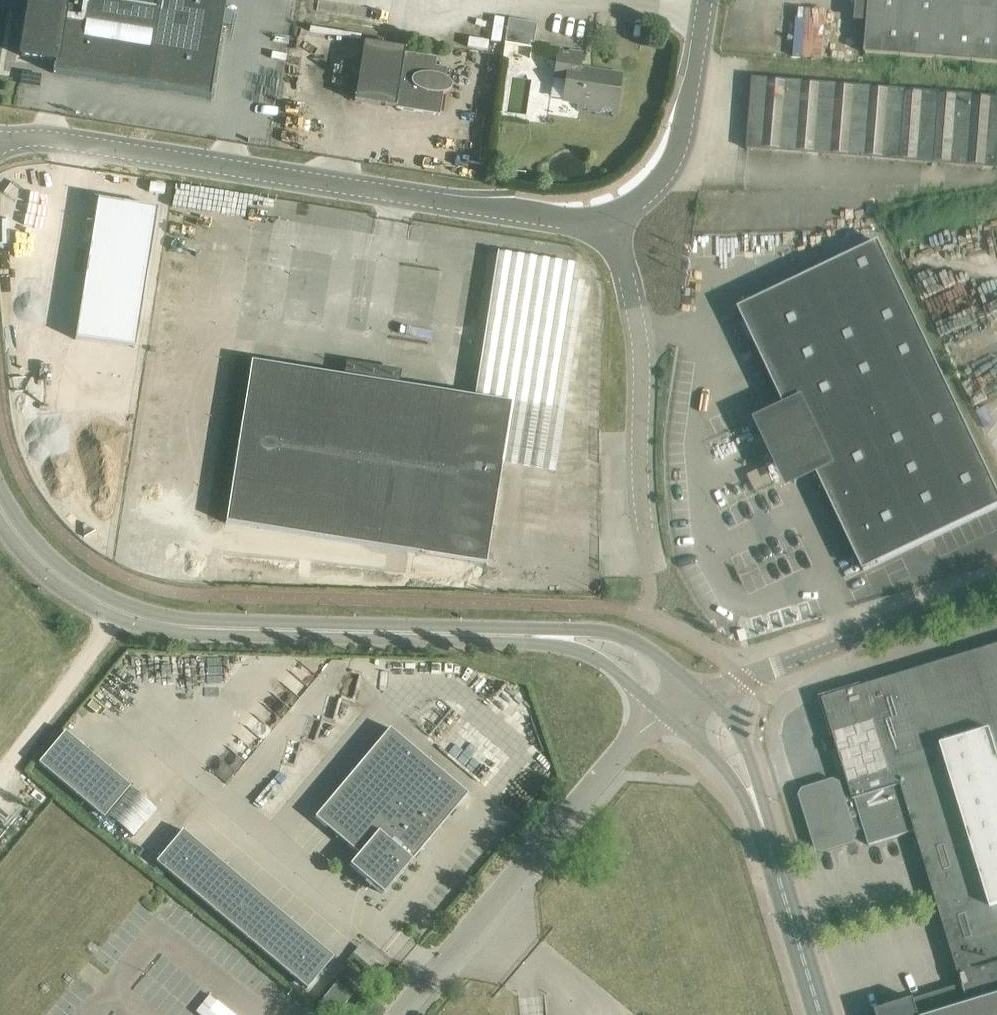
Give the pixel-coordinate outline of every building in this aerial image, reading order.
[(22,56),(56,62),(54,66),(53,73),(210,98),(226,0),(30,0),(30,9),(29,9),(22,56)] [(369,0),(311,0),(310,14),(367,19),(369,0)] [(865,53),(996,63),(996,0),(869,0),(865,53)] [(505,43),(534,48),(538,23),(509,18),(505,43)] [(404,49),(364,43),(355,101),(396,108),(395,108),(440,115),(443,93),(446,91),(449,90),(451,88),(452,86),(452,84),(451,82),(449,80),(445,77),(447,68),(435,66),(436,58),(404,53),(404,49)] [(578,111),(579,111),(579,108),(614,113),(614,116),(615,117),(621,76),(580,70),(582,52),(581,52),(581,53),(560,50),(560,48),(559,48),(555,75),(567,77),(563,99),(579,102),(578,111)] [(753,77),(748,149),(996,168),(996,96),(753,77)] [(96,222),(94,222),(75,338),(136,348),(158,208),(122,203),(122,205),(99,201),(96,222)] [(880,241),(740,308),(789,413),(771,421),(797,474),(815,466),(864,570),(996,507),(996,488),(880,241)] [(252,363),(227,522),(486,563),(511,403),(551,410),(575,264),(499,251),(475,398),(466,396),(252,363)] [(878,1014),(996,1014),(996,645),(823,698),(849,783),(840,786),(839,783),(834,780),(804,790),(801,795),(818,847),(823,850),(853,841),(856,835),(857,834),(854,829),(864,826),(869,844),(915,830),(962,983),(876,1009),(878,1014)] [(469,793),(454,781),(390,728),(315,817),(359,854),(350,865),(351,867),(367,879),(364,882),(370,887),(372,885),(384,894),(469,793)] [(65,730),(39,761),(106,816),(131,785),(65,730)] [(334,957),(319,944),(183,830),(157,861),(307,988),(334,957)] [(337,982),(319,1005),(331,1014),(335,1014),(352,994),(337,982)] [(205,1014),(235,1014),(217,1000),(205,1014)]
